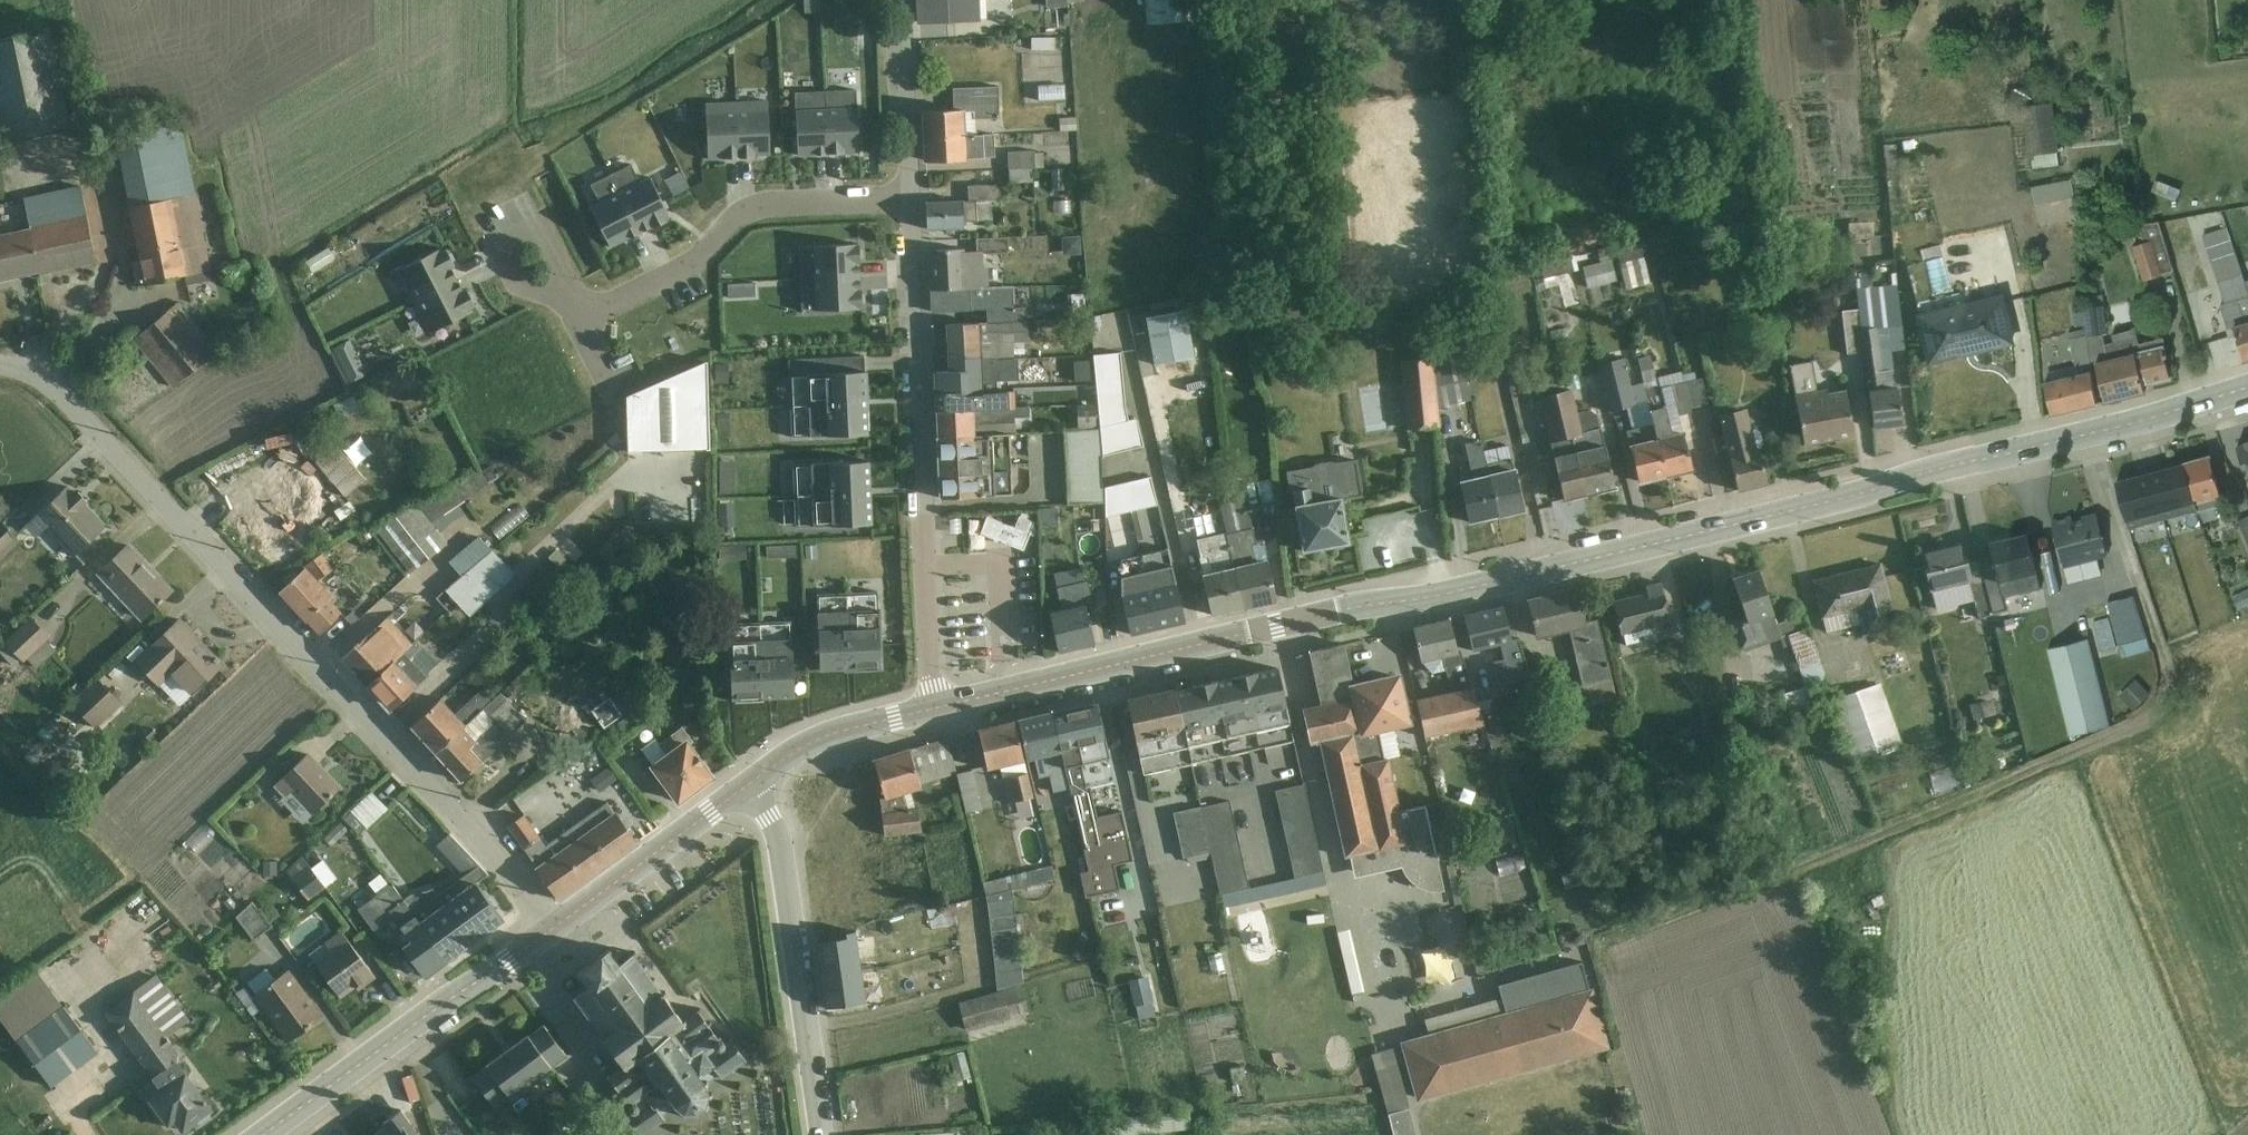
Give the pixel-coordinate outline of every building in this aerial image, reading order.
[(981,19),(980,0),(915,0),(917,22),(981,19)] [(1052,18),(1078,16),(1077,0),(1050,0),(1052,18)] [(1158,34),(1201,29),(1198,0),(1153,0),(1158,34)] [(51,31),(0,42),(0,78),(17,155),(75,142),(51,31)] [(1049,39),(1049,55),(1040,55),(1040,68),(1083,68),(1083,39),(1049,39)] [(1054,81),(1055,103),(1085,102),(1084,80),(1054,81)] [(2064,90),(2019,95),(2025,143),(2070,137),(2064,90)] [(922,106),(923,133),(967,131),(965,104),(922,106)] [(862,156),(861,106),(825,107),(826,156),(862,156)] [(826,156),(825,107),(789,108),(790,157),(826,156)] [(770,159),(769,109),(733,110),(734,159),(770,159)] [(734,159),(733,110),(697,110),(698,160),(734,159)] [(1060,133),(1061,160),(1092,159),(1091,118),(1077,119),(1077,133),(1060,133)] [(925,159),(969,157),(967,131),(923,133),(925,159)] [(997,139),(999,154),(1012,153),(1010,137),(997,139)] [(1061,155),(1027,154),(1026,181),(1060,182),(1061,155)] [(673,176),(695,211),(714,199),(692,164),(673,176)] [(669,220),(647,176),(615,191),(637,236),(669,220)] [(2085,183),(2049,186),(2051,205),(2087,201),(2085,183)] [(142,279),(210,267),(196,185),(127,197),(142,279)] [(1016,201),(1016,187),(986,188),(987,202),(1016,201)] [(637,236),(615,191),(583,207),(604,252),(637,236)] [(929,228),(968,226),(967,199),(927,201),(929,228)] [(92,257),(79,203),(0,222),(0,279),(92,257)] [(2052,206),(2052,221),(2083,220),(2082,205),(2052,206)] [(2227,208),(2232,249),(2247,246),(2247,206),(2227,208)] [(2247,296),(2241,278),(2232,249),(2226,228),(2201,236),(2223,305),(2218,307),(2238,364),(2247,360),(2247,298),(2247,296)] [(855,241),(806,243),(807,279),(857,277),(855,241)] [(2161,286),(2179,282),(2170,245),(2152,250),(2161,286)] [(930,248),(931,287),(988,285),(987,246),(930,248)] [(442,248),(397,270),(413,302),(458,280),(442,248)] [(318,266),(332,295),(369,278),(363,264),(357,267),(349,252),(318,266)] [(1635,263),(1641,290),(1662,285),(1655,258),(1635,263)] [(1630,261),(1599,265),(1602,287),(1633,283),(1630,261)] [(857,277),(807,279),(809,315),(858,312),(857,277)] [(458,280),(413,302),(429,334),(474,312),(458,280)] [(931,312),(989,310),(988,285),(931,287),(931,312)] [(1929,364),(2016,341),(2003,290),(1916,313),(1929,364)] [(2075,294),(2047,295),(2047,315),(2061,315),(2062,332),(2077,332),(2075,294)] [(1187,310),(1209,309),(1209,300),(1187,301),(1187,310)] [(2120,319),(2115,303),(2088,311),(2093,327),(2120,319)] [(239,367),(203,309),(156,338),(192,396),(239,367)] [(1862,354),(1876,354),(1875,312),(1860,313),(1862,354)] [(1114,356),(1114,433),(1083,433),(1083,502),(1119,502),(1120,450),(1158,450),(1158,422),(1144,422),(1144,387),(1166,387),(1166,410),(1176,410),(1176,368),(1213,368),(1214,315),(1165,315),(1165,313),(1130,313),(1130,356),(1114,356)] [(949,320),(949,345),(985,344),(984,319),(949,320)] [(2100,403),(2140,394),(2139,387),(2171,380),(2161,337),(2137,343),(2135,325),(2087,336),(2090,362),(2093,363),(2100,403)] [(2042,417),(2093,404),(2084,334),(2035,344),(2042,417)] [(1880,337),(1883,360),(1899,358),(1896,335),(1880,337)] [(950,367),(985,366),(985,344),(949,345),(950,367)] [(366,392),(387,384),(371,346),(351,355),(366,392)] [(1410,430),(1442,427),(1435,356),(1403,359),(1410,430)] [(1095,374),(1081,373),(1083,360),(1074,359),(1070,390),(1092,393),(1095,374)] [(622,452),(704,450),(701,363),(700,362),(620,397),(622,452)] [(861,366),(799,368),(800,405),(863,402),(861,366)] [(936,389),(993,388),(993,366),(985,366),(950,367),(935,368),(936,389)] [(1878,427),(1908,423),(1903,379),(1873,383),(1878,427)] [(1484,382),(1457,387),(1462,411),(1488,406),(1484,382)] [(1564,497),(1620,485),(1610,440),(1585,445),(1573,387),(1542,393),(1564,497)] [(936,389),(937,409),(994,407),(993,388),(936,389)] [(1377,389),(1378,427),(1400,427),(1399,389),(1377,389)] [(1806,442),(1858,431),(1849,390),(1797,402),(1806,442)] [(863,402),(800,405),(802,441),(865,439),(863,402)] [(1739,490),(1770,481),(1749,405),(1718,414),(1739,490)] [(938,433),(994,431),(994,407),(937,409),(938,433)] [(1672,471),(1701,464),(1692,428),(1663,435),(1672,471)] [(938,433),(940,462),(995,461),(994,431),(938,433)] [(1672,471),(1663,435),(1632,442),(1640,479),(1672,471)] [(1487,469),(1528,459),(1524,440),(1482,450),(1487,469)] [(310,464),(328,484),(343,472),(325,451),(310,464)] [(2215,506),(2223,503),(2211,453),(2182,462),(2196,509),(2200,523),(2218,518),(2215,506)] [(864,458),(802,460),(803,497),(866,494),(864,458)] [(940,493),(995,492),(995,461),(940,462),(940,493)] [(1293,555),(1342,548),(1335,502),(1360,498),(1355,462),(1281,473),(1293,555)] [(2196,509),(2182,462),(2144,473),(2157,520),(2196,509)] [(751,463),(739,463),(739,496),(752,496),(751,463)] [(1502,514),(1527,507),(1516,464),(1491,471),(1502,514)] [(300,471),(285,494),(312,512),(327,489),(300,471)] [(1502,514),(1491,471),(1462,478),(1472,521),(1502,514)] [(2157,520),(2144,473),(2110,483),(2124,529),(2157,520)] [(1170,480),(1127,484),(1130,515),(1173,511),(1170,480)] [(75,553),(109,523),(70,481),(22,523),(36,538),(50,525),(75,553)] [(232,513),(278,565),(306,540),(259,488),(232,513)] [(866,494),(803,497),(805,533),(868,531),(866,494)] [(514,538),(546,518),(539,506),(506,526),(514,538)] [(2085,565),(2108,561),(2097,513),(2054,522),(2067,580),(2086,575),(2085,565)] [(443,544),(416,514),(381,545),(408,575),(443,544)] [(2237,524),(2247,545),(2247,517),(2237,524)] [(988,518),(981,537),(1026,555),(1038,525),(1021,518),(1016,529),(988,518)] [(0,546),(0,574),(37,542),(23,526),(0,546)] [(1248,607),(1280,600),(1264,526),(1232,533),(1248,607)] [(1127,633),(1188,619),(1168,529),(1128,539),(1139,587),(1117,592),(1127,633)] [(1248,607),(1232,533),(1199,540),(1215,614),(1248,607)] [(2004,599),(2040,590),(2027,533),(1972,545),(1992,616),(2006,612),(2004,599)] [(139,621),(175,587),(131,540),(95,574),(139,621)] [(1936,608),(1976,597),(1961,544),(1922,554),(1936,608)] [(786,560),(816,559),(815,547),(785,548),(786,560)] [(1870,632),(1900,624),(1884,559),(1814,577),(1824,617),(1864,607),(1870,632)] [(1754,643),(1785,635),(1766,562),(1735,570),(1754,643)] [(318,633),(346,608),(307,565),(279,590),(318,633)] [(488,605),(459,572),(430,598),(459,631),(488,605)] [(1623,643),(1677,628),(1663,581),(1610,596),(1623,643)] [(1540,636),(1590,623),(1580,584),(1530,596),(1540,636)] [(2234,594),(2243,618),(2247,616),(2247,588),(2234,594)] [(817,673),(878,670),(874,595),(814,598),(817,673)] [(2133,597),(2107,604),(2121,659),(2151,651),(2133,597)] [(1061,648),(1100,641),(1093,601),(1054,607),(1061,648)] [(1475,648),(1512,638),(1503,602),(1466,611),(1475,648)] [(197,686),(224,662),(181,615),(135,656),(156,680),(176,663),(197,686)] [(734,693),(794,691),(791,616),(730,619),(734,693)] [(40,639),(18,617),(0,635),(0,642),(18,661),(40,639)] [(1424,658),(1457,651),(1450,618),(1417,625),(1424,658)] [(433,620),(421,630),(432,644),(444,634),(433,620)] [(346,656),(369,681),(396,657),(373,632),(346,656)] [(1809,638),(1821,690),(1799,695),(1803,716),(1830,710),(1826,691),(1844,687),(1832,633),(1809,638)] [(1081,647),(1082,658),(1119,655),(1118,643),(1081,647)] [(1387,760),(1368,765),(1364,736),(1353,683),(1344,645),(1309,653),(1321,704),(1316,706),(1303,709),(1310,745),(1319,743),(1344,858),(1349,857),(1354,878),(1400,870),(1405,882),(1414,890),(1428,894),(1441,893),(1423,808),(1399,813),(1387,760)] [(2067,656),(2094,750),(2133,739),(2106,645),(2067,656)] [(391,705),(418,681),(396,657),(369,681),(391,705)] [(1257,728),(1292,720),(1279,664),(1244,672),(1257,728)] [(1257,728),(1244,672),(1177,688),(1191,743),(1257,728)] [(1353,683),(1364,736),(1412,725),(1401,673),(1353,683)] [(111,728),(139,703),(120,683),(92,707),(111,728)] [(2156,715),(2171,702),(2154,684),(2139,697),(2156,715)] [(1144,754),(1191,743),(1177,688),(1131,699),(1144,754)] [(439,752),(470,725),(444,695),(413,722),(439,752)] [(1443,742),(1504,736),(1500,695),(1439,701),(1443,742)] [(1842,706),(1858,770),(1906,758),(1891,695),(1842,706)] [(1065,747),(1106,739),(1098,699),(1057,708),(1065,747)] [(2008,703),(1988,708),(1991,725),(2012,721),(2008,703)] [(1065,747),(1057,708),(1021,715),(1030,755),(1065,747)] [(991,763),(1030,755),(1021,715),(982,724),(991,763)] [(439,752),(462,779),(494,752),(470,725),(439,752)] [(681,800),(716,774),(687,735),(652,761),(681,800)] [(887,795),(925,786),(914,744),(877,754),(887,795)] [(309,820),(344,786),(310,751),(275,784),(309,820)] [(585,787),(574,769),(532,794),(554,831),(579,816),(568,797),(585,787)] [(1002,769),(977,772),(981,815),(1005,813),(1002,769)] [(1018,783),(1025,809),(1049,803),(1043,777),(1018,783)] [(1201,863),(1228,858),(1237,909),(1342,890),(1323,785),(1292,791),(1309,883),(1266,890),(1250,802),(1192,813),(1201,863)] [(384,832),(407,811),(389,791),(366,812),(384,832)] [(1426,812),(1434,854),(1454,850),(1445,808),(1426,812)] [(556,899),(635,845),(613,813),(534,868),(556,899)] [(522,819),(506,830),(521,851),(536,840),(522,819)] [(947,830),(961,895),(977,891),(970,859),(981,857),(974,824),(947,830)] [(353,847),(361,863),(379,855),(372,839),(353,847)] [(1068,870),(999,880),(1017,997),(978,1002),(983,1030),(1049,1020),(1030,890),(1070,884),(1068,870)] [(451,957),(508,915),(476,871),(419,912),(451,957)] [(258,922),(276,936),(287,922),(268,908),(258,922)] [(451,957),(419,912),(396,928),(429,973),(451,957)] [(339,995),(374,970),(345,931),(311,955),(339,995)] [(819,942),(824,971),(862,964),(857,935),(819,942)] [(611,948),(600,956),(600,961),(591,968),(586,966),(576,974),(586,988),(574,997),(576,999),(578,997),(621,1067),(609,1075),(628,1103),(627,1104),(627,1110),(629,1111),(624,1115),(639,1134),(644,1134),(665,1119),(662,1114),(675,1106),(683,1114),(696,1113),(706,1105),(709,1096),(706,1084),(719,1073),(722,1078),(746,1062),(731,1039),(726,1041),(724,1039),(719,1037),(718,1038),(698,1011),(683,1022),(661,991),(660,992),(634,954),(621,962),(622,961),(623,960),(623,958),(624,956),(624,955),(623,953),(622,952),(621,951),(620,950),(619,950),(617,950),(616,950),(613,951),(611,948)] [(830,1004),(869,997),(862,964),(824,971),(830,1004)] [(1398,1042),(1413,1106),(1607,1051),(1580,964),(1497,987),(1504,1012),(1398,1042)] [(126,1060),(181,1130),(217,1102),(169,1040),(196,1018),(155,966),(102,1008),(137,1053),(126,1060)] [(290,1038),(325,1012),(291,967),(256,992),(290,1038)] [(33,972),(0,998),(0,1014),(54,1081),(94,1049),(33,972)] [(1147,983),(1153,1011),(1169,1007),(1163,980),(1147,983)] [(547,1068),(557,1060),(534,1028),(473,1073),(497,1105),(547,1068)] [(1368,1056),(1389,1134),(1412,1134),(1390,1050),(1368,1056)] [(401,1110),(384,1122),(386,1126),(374,1134),(420,1134),(401,1110)]
